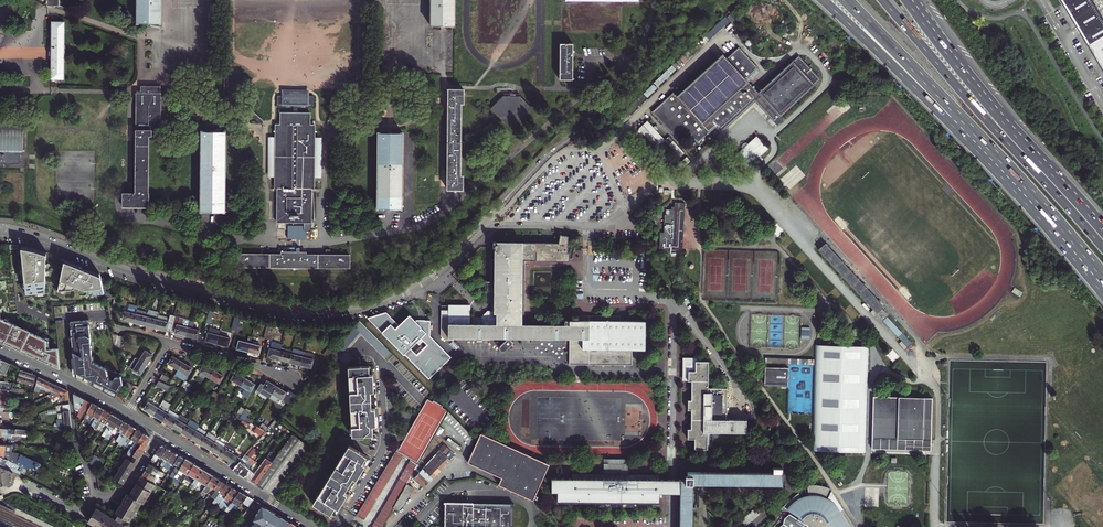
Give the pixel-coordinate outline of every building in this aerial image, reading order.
[(138,24),(139,24),(139,23),(161,23),(161,24),(162,24),(162,0),(138,0),(138,24)] [(431,25),(456,26),(457,0),(431,0),(431,25)] [(1062,5),(1102,74),(1102,0),(1058,0),(1062,5)] [(736,13),(733,15),(741,24),(744,21),(736,13)] [(731,15),(711,33),(715,38),(729,25),(736,19),(731,15)] [(64,21),(51,21),(51,48),(53,48),(53,52),(51,52),(50,52),(50,56),(51,56),(53,56),(53,60),(51,60),(51,83),(52,83),(64,83),(64,58),(65,58),(65,51),(64,51),(64,21)] [(559,47),(560,83),(573,82),(573,68),(576,68),(576,63),(574,63),(573,46),(560,46),(559,47)] [(674,92),(652,113),(683,146),(693,137),(701,146),(718,130),(723,136),(745,115),(758,102),(781,126),(787,121),(783,117),(823,79),(801,55),(761,92),(752,82),(764,72),(740,47),(728,58),(724,54),(678,96),(674,92)] [(693,49),(678,63),(682,67),(698,54),(693,49)] [(677,64),(658,80),(663,85),(681,68),(677,64)] [(657,81),(647,90),(651,95),(662,86),(657,81)] [(123,194),(123,207),(124,207),(124,206),(148,207),(148,208),(149,208),(149,193),(148,193),(148,135),(157,135),(157,131),(161,131),(161,94),(160,94),(160,87),(142,86),(142,92),(137,92),(137,101),(136,194),(123,194)] [(463,90),(449,90),(449,192),(463,192),(463,178),(461,178),(461,104),(463,104),(463,90)] [(309,93),(281,93),(281,110),(310,110),(309,93)] [(491,110),(506,123),(521,123),(535,108),(523,96),(522,93),(506,93),(505,96),(491,110)] [(278,189),(277,222),(304,222),(304,234),(307,234),(307,236),(311,236),(312,189),(314,189),(315,130),(310,130),(310,116),(281,116),(281,130),(276,130),(276,141),(275,189),(278,189)] [(680,157),(684,153),(669,136),(664,140),(648,120),(637,129),(654,149),(666,140),(680,157)] [(0,123),(0,164),(20,165),(20,151),(23,151),(23,123),(0,123)] [(202,130),(201,212),(225,212),(226,130),(224,130),(224,131),(203,131),(203,130),(202,130)] [(379,132),(378,208),(402,208),(403,132),(401,132),(401,133),(379,133),(379,132)] [(769,147),(757,134),(734,154),(747,168),(769,147)] [(666,240),(666,232),(662,232),(661,248),(682,249),(683,202),(677,202),(678,240),(666,240)] [(668,232),(666,232),(666,240),(678,240),(677,202),(675,202),(675,210),(671,210),(671,215),(668,215),(668,232)] [(442,308),(441,336),(445,340),(454,340),(454,338),(507,339),(512,339),(570,340),(570,364),(632,365),(633,351),(646,351),(647,322),(571,321),(570,326),(523,326),(524,261),(570,262),(570,253),(568,253),(569,237),(560,235),(559,244),(496,243),(496,247),(495,312),(488,311),(481,318),(471,317),(471,305),(449,305),(449,306),(442,306),(442,308)] [(35,250),(23,247),(28,296),(45,293),(47,253),(35,250)] [(239,255),(238,267),(269,267),(269,268),(319,268),(319,267),(347,267),(347,261),(350,261),(350,256),(319,255),(306,255),(307,252),(282,252),(282,255),(270,254),(270,255),(239,255)] [(84,268),(66,261),(58,292),(73,291),(75,287),(96,296),(105,296),(105,295),(102,284),(100,274),(88,269),(87,272),(83,270),(84,268)] [(134,286),(136,277),(107,270),(105,279),(134,286)] [(884,307),(864,285),(858,292),(877,313),(879,311),(884,307)] [(682,299),(688,308),(694,304),(687,295),(682,299)] [(129,305),(127,312),(136,314),(137,312),(137,309),(138,307),(129,305)] [(175,316),(177,306),(173,305),(170,315),(170,318),(167,329),(171,330),(175,316)] [(86,306),(65,307),(66,315),(87,315),(86,306)] [(9,345),(43,361),(61,369),(60,365),(59,348),(50,349),(49,341),(30,332),(31,331),(18,325),(18,326),(1,318),(0,308),(0,340),(9,345)] [(136,314),(134,323),(139,324),(144,325),(147,317),(148,312),(137,309),(137,312),(136,314)] [(147,317),(144,325),(152,327),(155,328),(157,320),(159,315),(159,313),(148,310),(148,312),(147,317)] [(125,312),(123,320),(127,321),(134,323),(136,314),(127,312),(125,312)] [(157,320),(155,328),(164,330),(166,331),(167,329),(170,318),(159,315),(157,320)] [(238,323),(240,316),(236,315),(232,330),(236,331),(238,323)] [(190,320),(175,316),(171,330),(175,331),(175,333),(180,334),(186,336),(188,328),(190,320)] [(410,317),(388,338),(429,380),(451,358),(430,337),(430,321),(417,321),(417,322),(415,322),(410,317)] [(332,352),(346,364),(351,358),(343,351),(359,332),(385,358),(391,352),(359,319),(345,337),(333,350),(332,352)] [(59,348),(60,365),(67,365),(63,320),(56,320),(59,348)] [(116,373),(93,361),(89,320),(71,322),(75,364),(76,376),(87,382),(101,389),(108,393),(115,397),(116,396),(120,399),(123,400),(124,397),(121,395),(123,391),(120,390),(121,388),(123,384),(120,372),(116,373)] [(190,320),(188,328),(186,336),(193,338),(197,339),(196,344),(200,344),(202,337),(198,335),(199,331),(193,329),(195,321),(190,320)] [(209,327),(208,333),(206,341),(208,342),(217,344),(219,336),(220,330),(209,327)] [(230,338),(219,336),(217,344),(225,346),(228,347),(230,338)] [(512,341),(512,339),(507,339),(507,341),(501,347),(501,348),(501,350),(502,351),(503,352),(504,352),(505,351),(514,344),(512,341)] [(240,350),(248,352),(250,344),(239,341),(237,349),(240,350)] [(253,344),(250,344),(248,352),(256,354),(259,354),(261,346),(258,346),(259,343),(253,342),(253,344)] [(273,358),(279,360),(281,352),(282,347),(278,346),(277,348),(273,347),(273,350),(270,349),(268,357),(273,358)] [(815,346),(814,368),(814,377),(811,451),(863,453),(866,348),(815,346)] [(282,347),(281,352),(279,360),(285,361),(289,362),(293,350),(282,347)] [(333,350),(329,347),(323,354),(327,357),(332,352),(333,350)] [(295,364),(300,365),(303,352),(293,350),(289,362),(295,364)] [(145,351),(139,361),(147,365),(151,358),(152,355),(145,351)] [(315,355),(303,352),(300,365),(307,367),(311,368),(313,360),(315,355)] [(178,370),(182,362),(176,358),(173,356),(168,364),(178,370)] [(142,372),(147,365),(139,361),(134,358),(128,367),(133,370),(141,375),(142,372)] [(699,363),(699,358),(683,358),(683,381),(692,381),(692,402),(688,402),(688,412),(692,412),(691,431),(687,431),(687,441),(695,441),(695,450),(707,450),(707,434),(748,434),(748,421),(725,421),(725,390),(707,390),(707,363),(699,363)] [(7,375),(7,373),(6,373),(10,364),(0,359),(0,372),(7,375)] [(184,380),(192,368),(189,367),(182,362),(178,370),(175,374),(184,380)] [(210,368),(204,364),(200,372),(207,376),(209,378),(214,370),(210,368)] [(352,436),(373,434),(373,427),(377,426),(375,409),(372,409),(371,391),(374,391),(373,374),(370,374),(369,365),(348,366),(352,436)] [(17,381),(20,382),(22,376),(24,377),(26,372),(24,371),(20,370),(17,381)] [(220,375),(214,370),(209,378),(219,384),(223,376),(220,375)] [(787,389),(787,370),(764,370),(763,387),(781,387),(781,389),(787,389)] [(31,373),(30,378),(28,384),(33,386),(36,375),(34,374),(31,373)] [(231,380),(241,386),(245,379),(243,377),(236,373),(231,380)] [(169,383),(172,380),(163,375),(160,378),(169,383)] [(22,376),(20,382),(28,384),(30,378),(24,377),(22,376)] [(39,387),(40,387),(44,380),(41,378),(38,377),(35,388),(38,389),(39,387)] [(252,383),(245,379),(241,386),(245,389),(241,394),(247,398),(255,385),(252,383)] [(44,380),(40,387),(46,389),(50,382),(48,381),(44,380)] [(192,385),(184,380),(181,387),(188,392),(192,385)] [(171,388),(172,387),(159,381),(156,386),(168,393),(171,388)] [(256,390),(270,398),(277,387),(272,384),(267,381),(265,385),(261,383),(256,390)] [(2,390),(7,390),(11,391),(12,387),(14,382),(8,382),(8,386),(3,385),(3,389),(1,388),(1,384),(0,384),(0,389),(2,390)] [(46,389),(52,391),(55,385),(53,383),(50,382),(46,389)] [(132,389),(125,385),(123,384),(121,388),(124,390),(129,393),(132,389)] [(49,395),(51,399),(59,396),(59,393),(60,394),(62,388),(59,387),(55,385),(52,391),(52,393),(49,395)] [(283,391),(277,387),(270,398),(276,402),(279,398),(288,403),(295,394),(288,390),(287,393),(283,391)] [(69,398),(68,391),(66,390),(62,388),(60,394),(62,394),(62,398),(69,398)] [(124,390),(123,391),(121,395),(124,397),(126,398),(129,393),(124,390)] [(209,399),(213,401),(218,393),(214,391),(209,399)] [(80,410),(85,399),(81,397),(74,393),(76,418),(80,410)] [(222,396),(218,393),(213,401),(217,404),(222,396)] [(89,401),(85,399),(80,410),(76,418),(79,419),(83,412),(86,414),(92,402),(89,401)] [(931,401),(871,399),(869,452),(929,454),(931,401)] [(158,408),(154,415),(159,418),(163,421),(169,411),(170,410),(168,409),(171,405),(163,400),(158,408)] [(445,415),(448,410),(443,405),(434,401),(433,403),(428,400),(418,418),(401,447),(398,452),(418,463),(445,415)] [(96,404),(92,402),(86,414),(82,422),(89,425),(98,405),(96,404)] [(150,413),(154,415),(158,408),(149,402),(144,409),(150,413)] [(32,414),(42,408),(40,404),(37,406),(33,408),(32,414)] [(102,408),(98,405),(89,425),(93,427),(104,409),(102,408)] [(237,415),(241,417),(245,409),(241,407),(237,415)] [(108,412),(104,409),(93,427),(96,429),(95,430),(99,432),(102,427),(111,413),(108,412)] [(249,412),(245,409),(241,417),(245,419),(249,412)] [(172,427),(179,417),(169,411),(163,421),(169,425),(172,427)] [(104,431),(107,433),(117,416),(115,415),(111,413),(102,427),(106,429),(104,431)] [(180,414),(179,417),(172,427),(178,430),(182,432),(190,420),(180,414)] [(241,420),(233,415),(228,421),(232,423),(233,421),(239,424),(241,420)] [(112,432),(115,434),(123,420),(121,419),(117,416),(107,433),(105,437),(108,438),(112,432)] [(71,427),(71,419),(64,419),(57,420),(57,423),(54,423),(54,425),(71,427)] [(187,435),(191,438),(198,427),(199,425),(190,419),(190,420),(182,432),(187,435)] [(119,442),(130,424),(128,423),(123,420),(115,434),(118,436),(116,440),(119,442)] [(243,420),(240,424),(247,428),(250,424),(243,420)] [(465,428),(460,423),(456,429),(460,433),(465,428)] [(125,440),(128,442),(137,428),(135,427),(130,424),(119,442),(122,444),(125,440)] [(254,431),(262,435),(265,430),(259,427),(257,426),(254,431)] [(0,427),(0,435),(8,436),(8,432),(10,433),(21,434),(22,430),(3,428),(2,427),(0,427)] [(198,442),(201,444),(208,433),(198,427),(191,438),(198,442)] [(137,428),(128,442),(126,446),(130,448),(127,452),(128,454),(129,455),(130,454),(133,450),(135,445),(143,432),(142,431),(137,428)] [(143,432),(135,445),(138,447),(144,451),(151,440),(150,436),(147,434),(143,432)] [(207,448),(210,450),(217,439),(217,438),(208,433),(201,444),(207,448)] [(272,460),(254,484),(262,488),(270,493),(279,482),(280,481),(308,448),(291,434),(279,450),(288,456),(284,461),(280,466),(272,460)] [(549,464),(480,434),(477,441),(467,462),(502,478),(498,485),(533,499),(544,475),(549,464)] [(226,445),(217,439),(210,450),(216,453),(220,456),(226,445)] [(0,444),(0,455),(13,461),(35,472),(36,470),(33,468),(36,462),(21,455),(20,457),(15,456),(14,458),(9,457),(10,455),(11,452),(12,451),(13,447),(12,446),(12,445),(6,445),(0,444)] [(227,444),(226,445),(220,456),(225,459),(229,461),(227,464),(231,466),(233,468),(242,458),(237,455),(236,455),(234,454),(237,450),(227,444)] [(160,458),(167,447),(165,446),(163,445),(160,446),(149,464),(155,467),(156,465),(158,463),(158,462),(156,461),(158,457),(160,458)] [(350,445),(313,503),(330,514),(335,507),(338,509),(347,495),(344,493),(353,479),(356,481),(362,471),(365,466),(362,464),(367,456),(350,445)] [(440,459),(447,453),(450,450),(444,445),(435,454),(440,459)] [(132,454),(139,459),(142,454),(144,451),(138,447),(135,452),(134,454),(133,453),(132,454)] [(164,466),(173,451),(171,449),(167,447),(160,458),(159,461),(162,462),(161,465),(164,466)] [(276,455),(284,461),(288,456),(279,450),(276,455)] [(177,453),(173,451),(164,466),(167,468),(168,467),(171,468),(174,463),(179,454),(177,453)] [(74,453),(67,452),(66,456),(69,456),(69,457),(71,461),(75,461),(74,453)] [(404,456),(398,453),(359,518),(365,522),(377,502),(389,482),(404,456)] [(451,457),(447,453),(440,459),(446,465),(451,460),(449,459),(451,457)] [(94,454),(90,462),(94,469),(100,458),(94,454)] [(139,459),(132,454),(130,454),(129,455),(128,458),(132,460),(136,463),(138,461),(139,459)] [(179,454),(174,463),(177,465),(173,470),(170,476),(173,478),(174,477),(186,458),(183,456),(179,454)] [(252,482),(254,484),(272,460),(268,456),(269,455),(267,454),(258,467),(255,472),(249,480),(252,482)] [(430,460),(435,465),(440,459),(435,454),(432,457),(430,460)] [(13,461),(0,455),(0,464),(13,471),(19,474),(21,471),(11,465),(13,461)] [(276,455),(272,460),(280,466),(284,461),(276,455)] [(235,472),(238,473),(248,459),(244,456),(242,458),(233,468),(232,470),(235,472)] [(186,458),(174,477),(183,482),(186,477),(194,463),(191,461),(186,458)] [(243,477),(251,466),(253,463),(248,459),(238,473),(241,475),(243,477)] [(435,465),(440,471),(443,468),(446,465),(440,459),(435,465)] [(629,459),(604,459),(604,471),(629,472),(629,459)] [(430,470),(435,465),(430,460),(427,463),(425,465),(430,470)] [(407,484),(409,480),(410,478),(412,475),(416,469),(418,464),(412,461),(385,508),(381,515),(373,526),(382,526),(393,508),(407,484)] [(125,462),(123,465),(132,470),(134,467),(129,464),(125,462)] [(186,477),(195,483),(203,469),(200,467),(194,463),(186,477)] [(0,464),(0,485),(12,484),(11,475),(13,471),(0,464)] [(147,466),(145,469),(158,477),(160,475),(162,476),(164,473),(161,471),(155,467),(149,464),(147,466)] [(128,477),(132,470),(123,465),(115,479),(123,484),(128,477)] [(430,470),(436,475),(438,473),(440,471),(435,465),(430,470)] [(255,469),(251,466),(243,477),(246,478),(249,480),(255,472),(253,471),(255,469)] [(422,468),(419,472),(430,482),(431,480),(433,478),(427,473),(422,468)] [(158,477),(145,469),(143,473),(141,476),(156,485),(157,483),(156,482),(158,477)] [(196,485),(203,490),(205,487),(206,485),(213,475),(209,472),(203,469),(195,483),(192,488),(194,489),(196,485)] [(430,482),(419,472),(416,469),(412,475),(424,487),(430,482)] [(433,478),(436,475),(430,470),(427,473),(433,478)] [(694,486),(784,487),(784,470),(775,470),(775,474),(689,473),(690,478),(687,478),(687,482),(682,482),(681,486),(694,486)] [(210,492),(220,479),(217,477),(213,475),(206,485),(205,487),(203,490),(201,493),(198,497),(200,498),(205,492),(206,493),(208,491),(210,492)] [(141,476),(137,483),(135,486),(134,488),(134,487),(129,495),(127,494),(123,501),(122,504),(120,505),(115,513),(118,514),(115,519),(112,517),(111,518),(110,516),(109,515),(96,507),(88,521),(97,526),(124,526),(125,525),(122,523),(125,518),(130,521),(134,514),(137,509),(142,502),(144,503),(148,496),(151,492),(156,485),(141,476)] [(223,481),(220,479),(210,492),(212,494),(211,496),(213,497),(211,501),(212,502),(226,483),(223,481)] [(672,482),(552,481),(552,493),(558,493),(558,504),(661,505),(661,498),(664,497),(664,494),(672,494),(681,495),(681,486),(682,482),(672,482)] [(1066,493),(1066,481),(1049,481),(1049,492),(1066,493)] [(279,482),(270,493),(271,494),(272,493),(276,497),(285,487),(279,482)] [(223,499),(232,487),(229,485),(226,483),(219,493),(212,502),(215,504),(222,495),(223,495),(221,498),(223,499)] [(808,526),(811,526),(812,526),(856,526),(849,516),(843,507),(838,510),(834,505),(829,501),(824,497),(827,491),(829,487),(828,486),(819,483),(816,483),(809,483),(807,485),(806,487),(808,496),(801,499),(799,493),(783,507),(799,518),(798,520),(790,515),(785,519),(783,525),(781,526),(809,526),(808,526)] [(407,484),(393,508),(398,511),(404,506),(409,496),(411,492),(413,488),(407,484)] [(681,495),(681,526),(694,526),(694,486),(681,486),(681,495)] [(224,505),(227,508),(239,491),(235,489),(232,487),(223,499),(218,506),(221,509),(224,505)] [(227,508),(224,511),(228,513),(231,508),(236,510),(243,502),(248,506),(253,500),(246,495),(242,493),(239,491),(227,508)] [(218,506),(223,499),(221,498),(223,495),(222,495),(215,504),(218,506)] [(212,502),(211,501),(210,500),(200,514),(202,516),(212,502)] [(445,504),(445,526),(514,526),(514,504),(445,504)] [(290,523),(269,510),(261,505),(256,515),(252,520),(254,521),(250,526),(287,526),(290,523)] [(746,526),(759,515),(754,509),(741,520),(746,526)]
